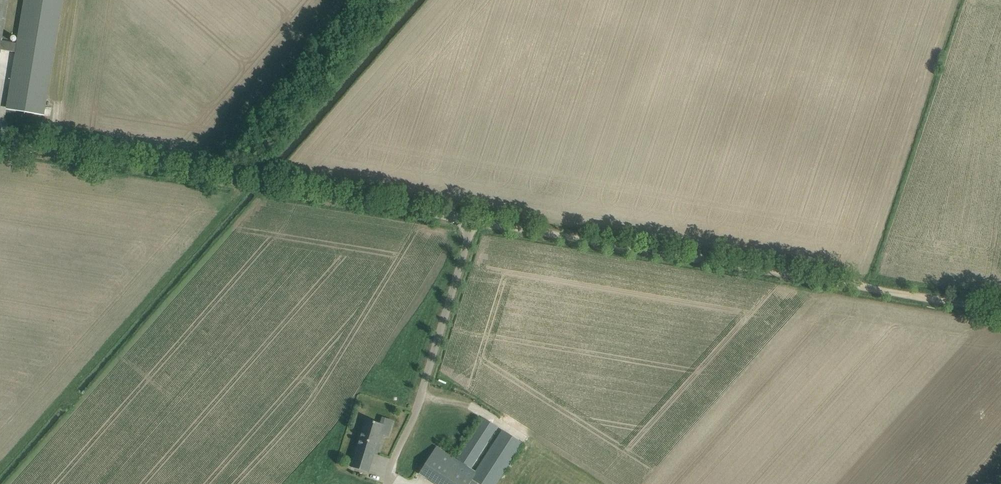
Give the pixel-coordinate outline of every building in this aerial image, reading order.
[(2,41),(9,0),(0,0),(0,53),(1,50),(16,53),(7,107),(44,114),(63,0),(24,0),(17,43),(2,41)] [(453,465),(481,483),(497,483),(523,444),(483,418),(453,465)] [(380,433),(383,424),(366,419),(351,467),(368,472),(375,449),(378,450),(383,434),(380,434),(380,433)] [(449,466),(454,458),(437,447),(420,473),(437,483),(477,483),(449,466)]
